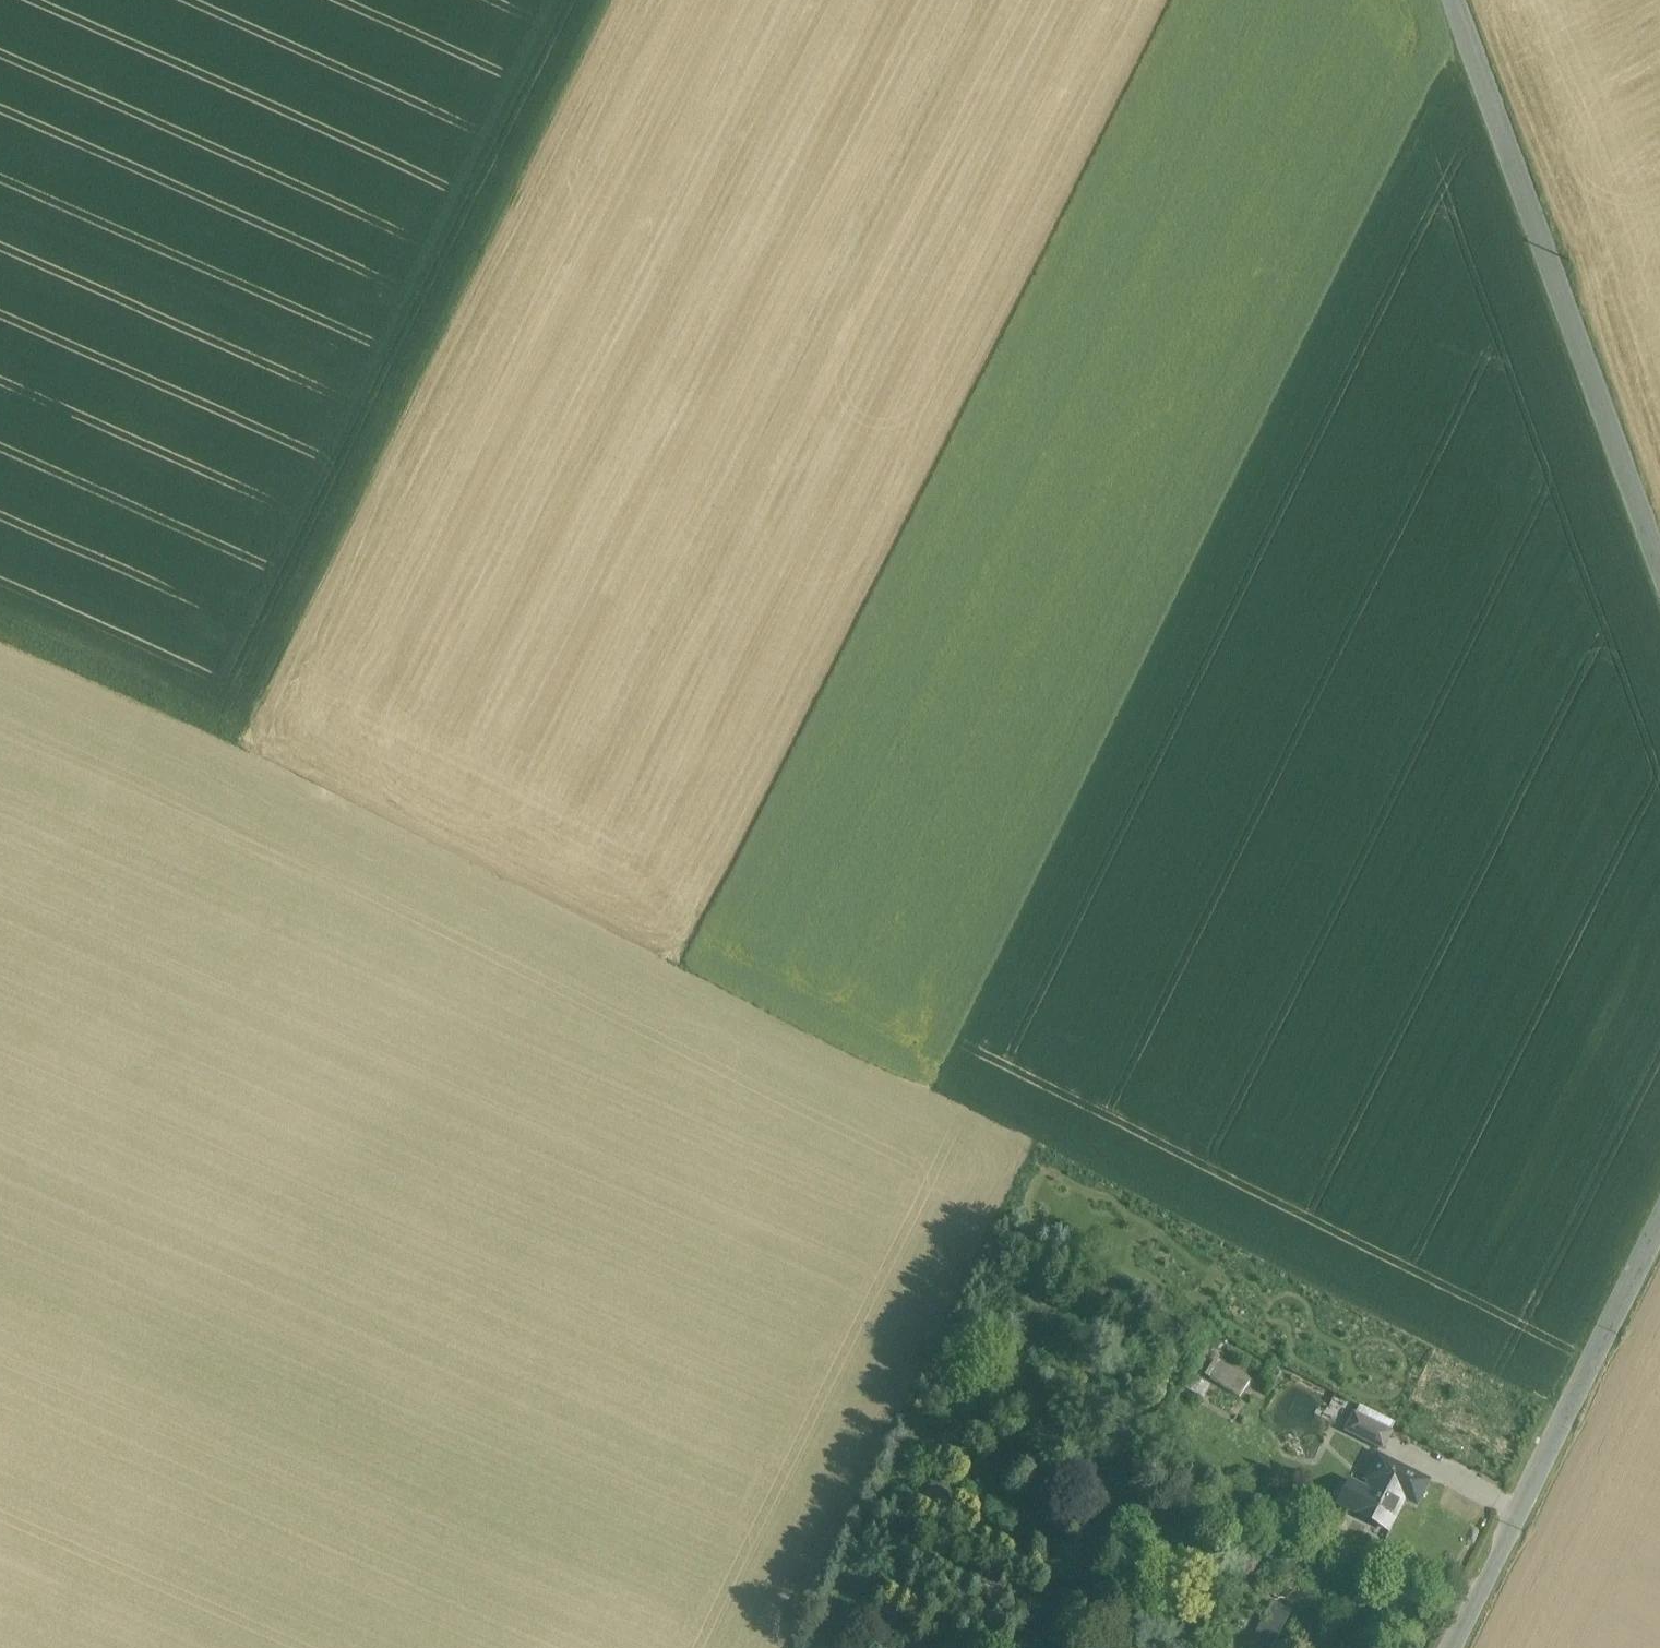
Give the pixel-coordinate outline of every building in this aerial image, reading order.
[(1251,1383),(1221,1364),(1212,1380),(1241,1398),(1251,1383)] [(1389,1431),(1356,1415),(1347,1433),(1381,1449),(1389,1431)] [(1427,1482),(1377,1458),(1366,1480),(1370,1482),(1365,1493),(1349,1485),(1339,1504),(1355,1512),(1354,1514),(1368,1521),(1371,1515),(1390,1525),(1403,1498),(1415,1504),(1427,1482)] [(1260,1632),(1252,1647),(1273,1647),(1277,1640),(1260,1632)]
